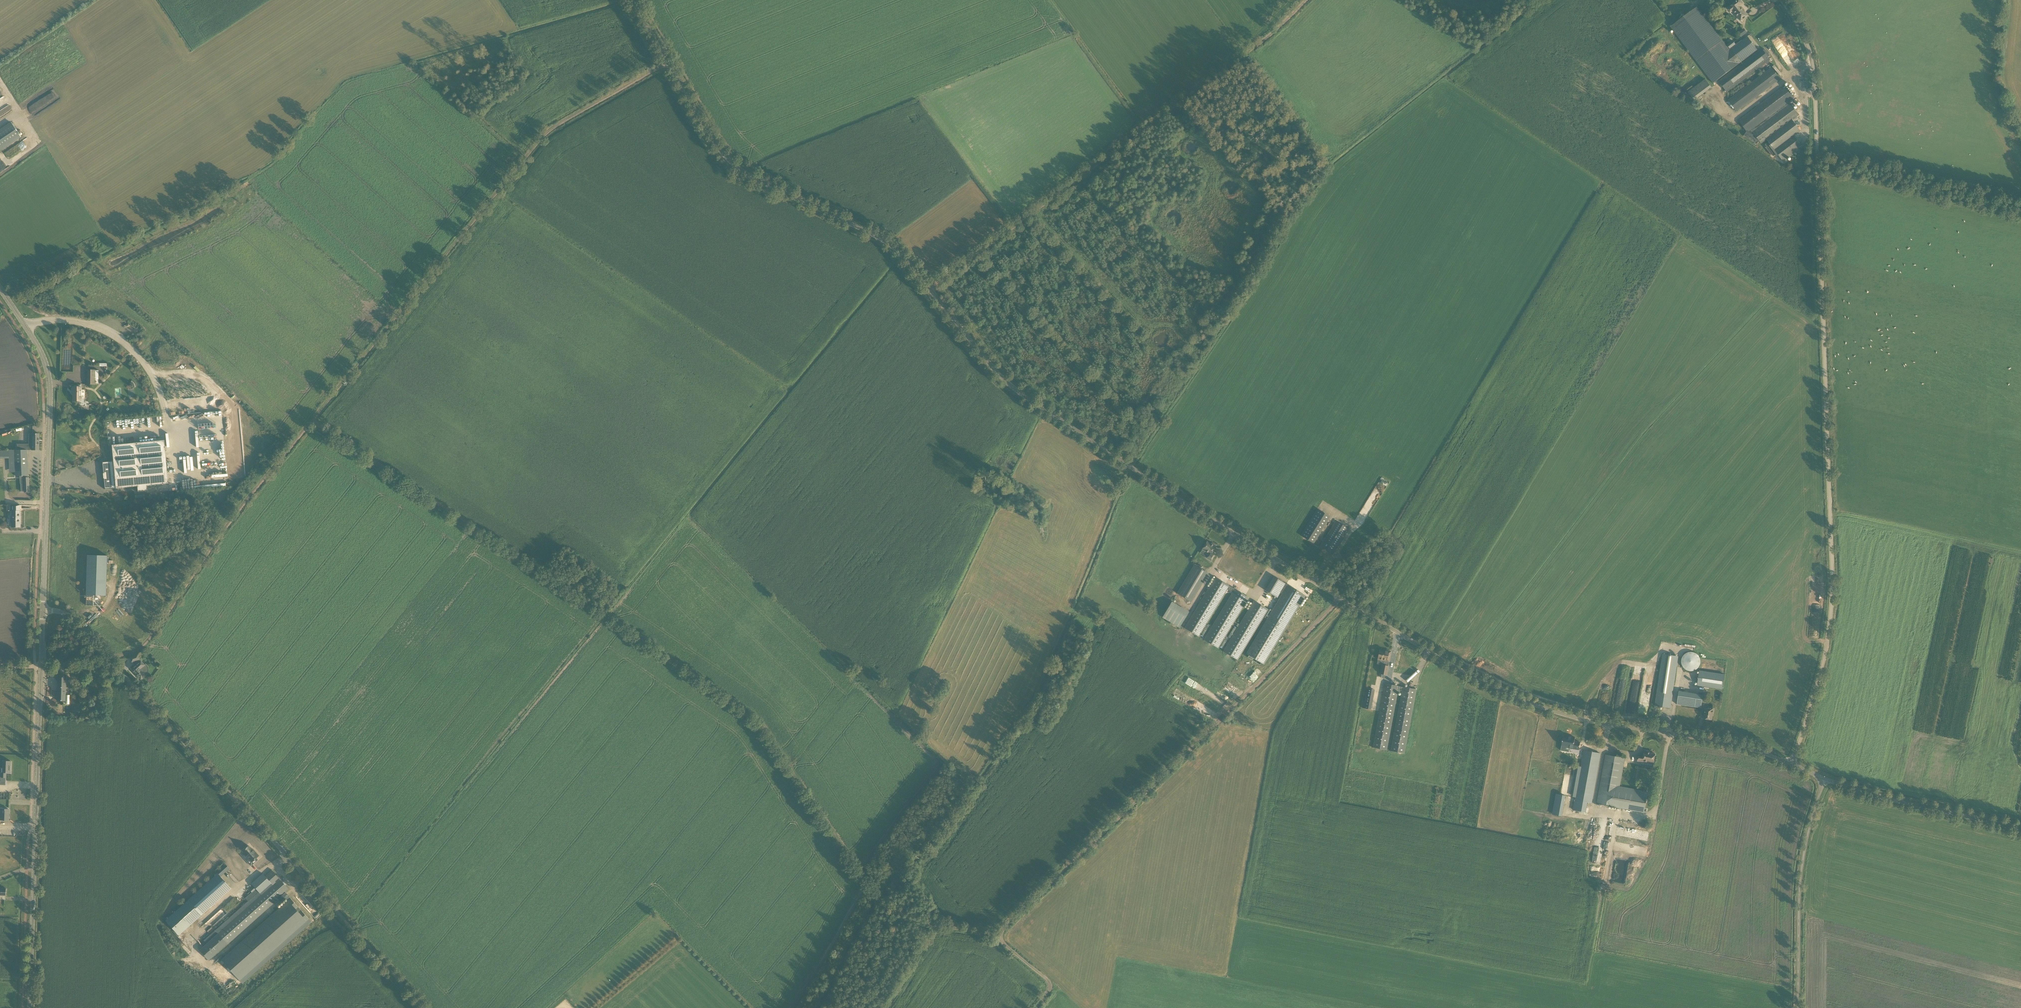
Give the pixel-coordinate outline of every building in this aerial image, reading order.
[(1743,5),(1740,0),(1739,0),(1727,10),(1730,14),(1733,12),(1740,22),(1748,16),(1741,7),(1743,5)] [(1729,49),(1697,6),(1670,27),(1713,84),(1757,50),(1747,36),(1735,45),(1732,47),(1730,49),(1729,49)] [(1738,33),(1741,37),(1747,33),(1744,29),(1738,33)] [(1783,33),(1773,39),(1780,53),(1791,48),(1783,33)] [(1732,41),(1727,45),(1730,49),(1732,47),(1735,45),(1732,41)] [(1762,49),(1757,52),(1719,81),(1727,93),(1770,60),(1762,49)] [(1728,100),(1737,112),(1780,80),(1771,68),(1728,100)] [(1688,92),(1694,100),(1711,88),(1705,79),(1688,92)] [(1751,130),(1788,102),(1794,98),(1786,88),(1783,90),(1781,88),(1739,121),(1746,132),(1747,133),(1748,132),(1751,130)] [(1752,132),(1755,136),(1755,137),(1757,139),(1756,140),(1754,143),(1757,144),(1759,141),(1761,144),(1766,140),(1768,142),(1772,147),(1778,156),(1783,162),(1803,147),(1794,136),(1800,131),(1792,120),(1799,115),(1790,104),(1752,132)] [(20,137),(11,123),(0,131),(0,150),(20,137)] [(1754,142),(1756,140),(1757,139),(1755,137),(1755,136),(1748,132),(1747,133),(1746,132),(1743,136),(1754,143),(1754,142)] [(1777,157),(1778,156),(1772,147),(1768,142),(1765,145),(1766,147),(1766,148),(1771,155),(1772,154),(1774,156),(1776,155),(1777,157)] [(74,392),(73,401),(82,401),(82,387),(72,387),(72,392),(74,392)] [(30,447),(32,447),(32,450),(39,450),(39,434),(29,434),(29,440),(30,440),(30,447)] [(113,461),(102,462),(103,474),(105,474),(105,478),(104,478),(105,490),(138,486),(138,492),(147,491),(146,486),(196,481),(192,438),(112,445),(113,461)] [(17,450),(15,450),(16,477),(23,476),(27,476),(28,476),(27,450),(21,450),(17,450)] [(194,486),(194,488),(228,486),(227,473),(212,475),(212,484),(194,486)] [(23,483),(21,484),(21,492),(24,492),(29,492),(29,478),(27,478),(27,476),(23,476),(23,483)] [(11,516),(10,523),(12,523),(12,527),(20,527),(20,511),(20,505),(11,505),(11,511),(12,511),(12,516),(11,516)] [(1315,538),(1328,516),(1317,509),(1300,535),(1313,543),(1312,542),(1315,538)] [(1320,547),(1332,555),(1348,529),(1336,521),(1320,547)] [(1206,558),(1211,561),(1215,554),(1212,553),(1216,546),(1211,543),(1211,544),(1207,542),(1202,550),(1209,554),(1206,558)] [(105,596),(106,555),(86,555),(85,605),(100,606),(100,596),(105,596)] [(1177,594),(1191,602),(1206,577),(1208,573),(1194,565),(1177,594)] [(1264,665),(1306,596),(1287,585),(1285,584),(1274,576),(1265,591),(1277,598),(1280,592),(1282,594),(1246,654),(1249,655),(1247,658),(1260,665),(1261,663),(1264,665)] [(1228,590),(1232,593),(1234,589),(1215,577),(1184,628),(1199,637),(1228,590)] [(1234,589),(1232,593),(1204,640),(1218,649),(1249,598),(1234,589)] [(1180,628),(1189,611),(1171,601),(1162,618),(1180,628)] [(1223,651),(1237,660),(1268,609),(1254,601),(1223,651)] [(1377,660),(1389,662),(1390,652),(1379,650),(1377,660)] [(1686,670),(1687,670),(1687,671),(1688,671),(1689,671),(1690,671),(1691,671),(1692,671),(1693,671),(1694,671),(1695,670),(1696,670),(1697,669),(1697,668),(1698,668),(1698,667),(1699,667),(1699,666),(1700,665),(1700,664),(1700,663),(1700,662),(1700,661),(1700,660),(1700,659),(1699,658),(1699,657),(1698,656),(1697,655),(1696,654),(1695,654),(1695,653),(1694,653),(1693,653),(1692,653),(1692,652),(1691,652),(1690,652),(1689,653),(1688,653),(1687,653),(1686,654),(1685,654),(1685,655),(1684,655),(1683,656),(1683,657),(1682,658),(1682,659),(1681,660),(1681,661),(1681,662),(1681,663),(1682,664),(1682,665),(1682,666),(1683,667),(1683,668),(1684,668),(1685,669),(1685,670),(1686,670)] [(1672,695),(1678,656),(1663,654),(1655,706),(1671,708),(1673,695),(1672,695)] [(132,669),(141,679),(145,676),(145,677),(147,675),(148,674),(149,672),(149,670),(149,668),(148,667),(147,665),(146,664),(144,665),(141,661),(132,669)] [(1410,670),(1398,668),(1380,767),(1406,771),(1421,683),(1428,684),(1413,773),(1438,777),(1454,683),(1409,675),(1410,670)] [(1697,686),(1722,690),(1724,674),(1700,670),(1697,686)] [(1636,698),(1639,676),(1632,675),(1629,698),(1636,698)] [(57,700),(62,701),(66,701),(66,704),(69,705),(70,695),(66,695),(66,676),(58,676),(57,700)] [(1363,708),(1371,710),(1375,690),(1366,688),(1363,708)] [(1614,690),(1613,705),(1620,705),(1621,691),(1614,690)] [(1677,704),(1701,708),(1703,695),(1679,691),(1677,704)] [(1703,719),(1712,720),(1713,714),(1714,714),(1715,707),(1705,706),(1703,719)] [(1570,748),(1579,750),(1580,742),(1574,741),(1575,738),(1568,736),(1568,737),(1563,736),(1562,746),(1570,747),(1570,748)] [(1638,754),(1638,759),(1637,762),(1649,764),(1649,763),(1650,762),(1654,763),(1655,754),(1650,753),(1650,751),(1644,750),(1643,755),(1638,754)] [(1573,810),(1586,813),(1588,803),(1592,803),(1600,759),(1600,754),(1584,751),(1573,810)] [(1619,787),(1625,758),(1605,754),(1596,804),(1644,813),(1648,792),(1619,787)] [(6,773),(10,773),(11,761),(3,761),(3,768),(0,768),(0,773),(1,773),(1,777),(1,781),(1,782),(5,782),(6,778),(6,773)] [(1562,816),(1566,796),(1556,794),(1552,814),(1562,816)] [(1,820),(9,820),(9,809),(1,809),(1,814),(0,814),(0,820),(1,820)] [(1602,838),(1595,837),(1589,872),(1596,873),(1602,838)] [(242,851),(252,862),(259,856),(254,851),(253,851),(249,846),(242,851)] [(221,866),(226,872),(230,868),(225,863),(221,866)] [(209,960),(283,894),(285,892),(288,889),(272,870),(265,876),(270,882),(259,892),(204,941),(207,944),(199,950),(209,960)] [(216,875),(188,900),(201,915),(231,888),(221,876),(218,873),(216,875)] [(263,874),(251,884),(259,892),(270,882),(265,876),(263,874)] [(285,892),(283,894),(288,900),(221,960),(240,980),(309,919),(285,892)]
